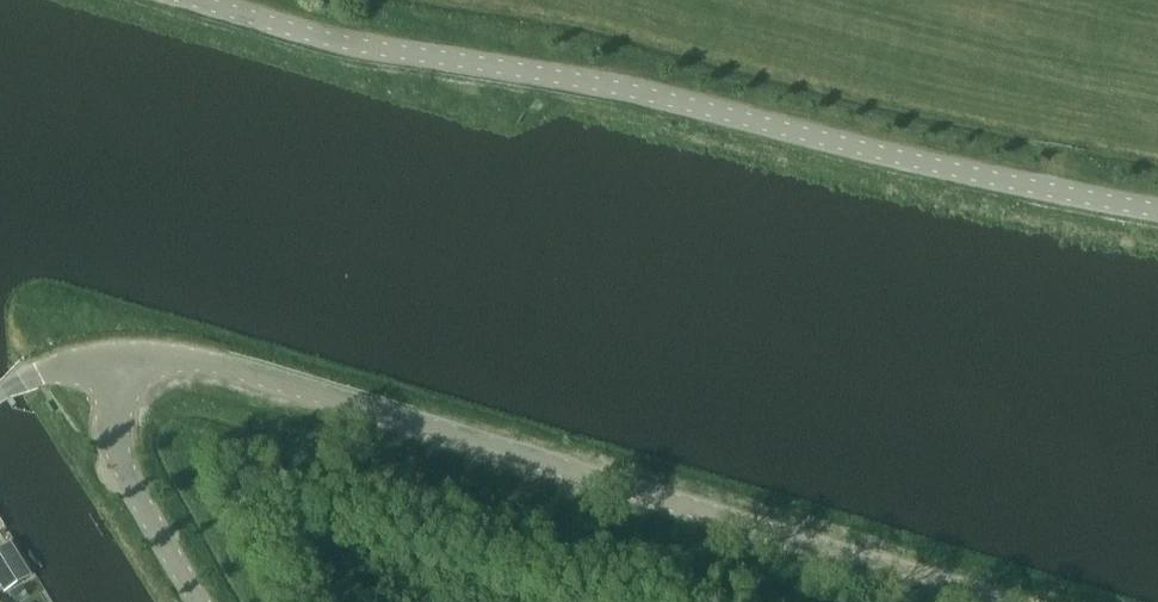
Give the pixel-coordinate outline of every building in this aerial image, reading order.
[(11,541),(0,547),(0,587),(4,593),(33,576),(11,541)]
